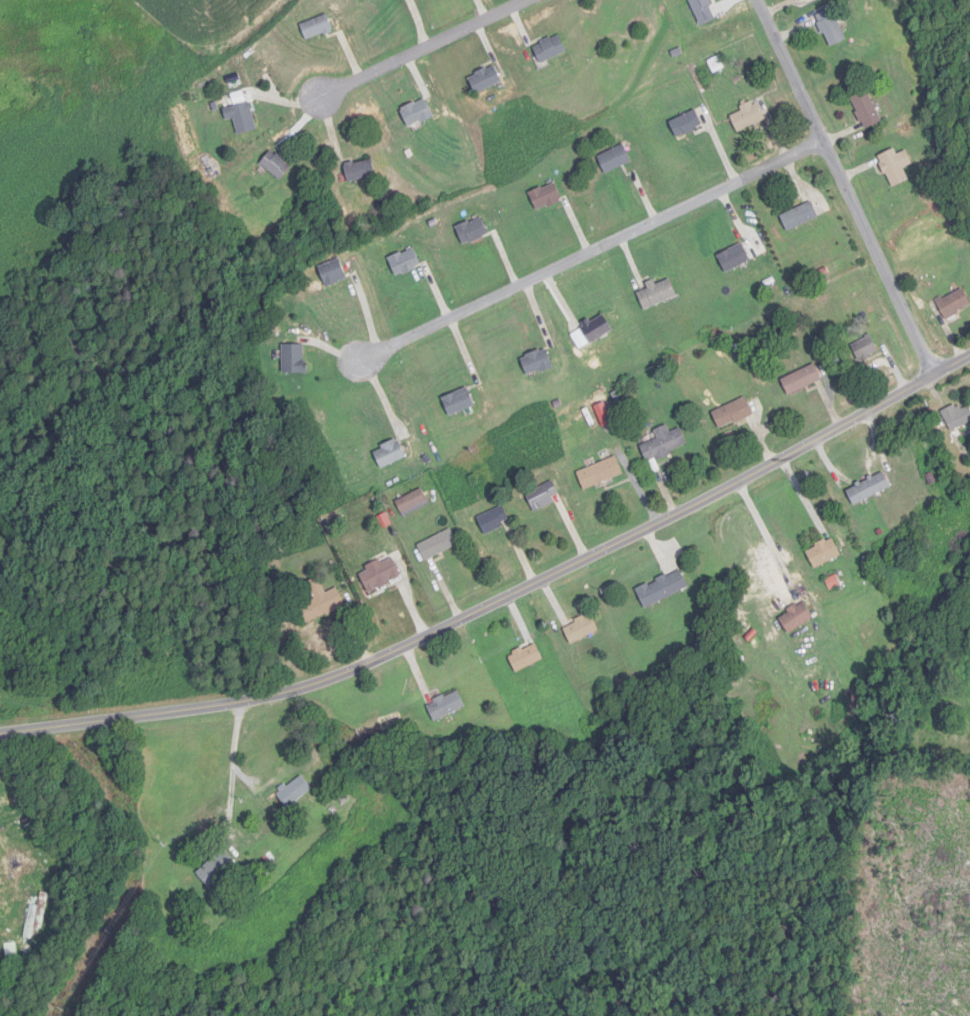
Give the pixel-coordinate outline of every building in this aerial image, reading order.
[(702,27),(718,19),(710,0),(689,0),(702,27)] [(845,43),(835,10),(818,15),(827,48),(845,43)] [(333,32),(328,16),(301,26),(307,42),(333,32)] [(534,48),(542,64),(567,51),(559,36),(534,48)] [(470,75),(474,92),(501,86),(497,69),(470,75)] [(851,99),(865,130),(882,122),(868,91),(851,99)] [(401,111),(410,128),(434,116),(425,99),(401,111)] [(741,107),(743,111),(731,116),(739,134),(765,122),(756,101),(741,107)] [(227,121),(235,119),(239,136),(257,131),(250,103),(224,109),(227,121)] [(677,138),(703,129),(697,112),(671,121),(677,138)] [(606,175),(632,162),(623,145),(598,158),(606,175)] [(261,164),(280,180),(292,167),(273,150),(261,164)] [(913,165),(907,151),(898,155),(895,150),(879,157),(892,188),(910,181),(905,169),(913,165)] [(345,164),(348,182),(377,177),(374,159),(345,164)] [(530,194),(538,212),(563,201),(555,183),(530,194)] [(788,232),(819,218),(812,202),(781,216),(788,232)] [(490,235),(482,218),(457,229),(465,247),(490,235)] [(752,261),(743,244),(718,257),(726,274),(752,261)] [(389,259),(396,277),(421,267),(414,249),(389,259)] [(319,267),(326,287),(347,279),(340,259),(319,267)] [(638,294),(646,311),(678,296),(670,279),(638,294)] [(969,306),(969,301),(962,288),(936,304),(947,320),(969,306)] [(581,327),(592,344),(614,331),(603,314),(581,327)] [(852,347),(860,363),(880,352),(871,336),(852,347)] [(283,345),(283,373),(306,373),(306,345),(283,345)] [(553,367),(547,348),(521,357),(527,375),(553,367)] [(782,381),(790,397),(823,380),(815,364),(782,381)] [(443,398),(451,416),(475,405),(467,387),(443,398)] [(721,430),(754,416),(746,398),(713,412),(721,430)] [(953,433),(969,424),(969,407),(969,406),(961,411),(958,404),(942,413),(953,433)] [(641,446),(649,463),(689,446),(681,428),(671,432),(668,425),(655,431),(658,439),(641,446)] [(383,470),(407,457),(398,440),(374,452),(383,470)] [(584,490),(624,475),(617,457),(577,472),(584,490)] [(847,490),(855,505),(892,487),(884,472),(847,490)] [(561,499),(553,482),(527,494),(535,512),(561,499)] [(397,502),(405,518),(430,504),(422,489),(397,502)] [(478,517),(485,535),(511,524),(504,507),(478,517)] [(419,546),(426,561),(459,546),(452,530),(419,546)] [(808,547),(813,566),(841,559),(836,540),(808,547)] [(402,578),(394,559),(360,573),(368,592),(402,578)] [(689,590),(682,570),(637,588),(644,607),(689,590)] [(309,623),(347,608),(339,588),(327,593),(320,577),(309,582),(316,601),(302,606),(309,623)] [(779,615),(787,633),(813,622),(806,604),(779,615)] [(572,645),(599,631),(591,614),(563,628),(572,645)] [(515,671),(543,663),(538,645),(510,653),(515,671)] [(465,704),(455,689),(428,708),(438,723),(465,704)] [(278,793),(287,808),(313,792),(304,777),(278,793)] [(238,865),(222,850),(197,875),(213,890),(238,865)]
